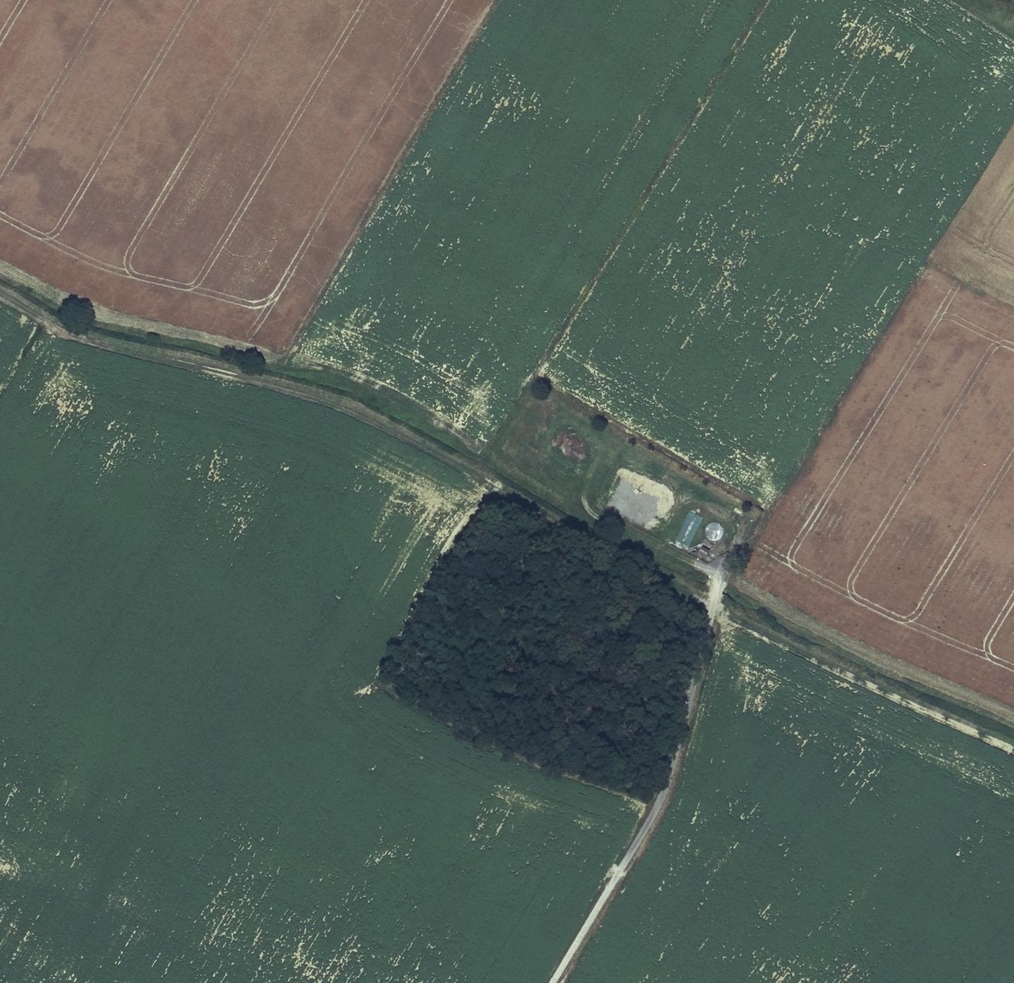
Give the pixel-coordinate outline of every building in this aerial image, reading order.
[(688,511),(676,541),(689,547),(702,517),(688,511)]
